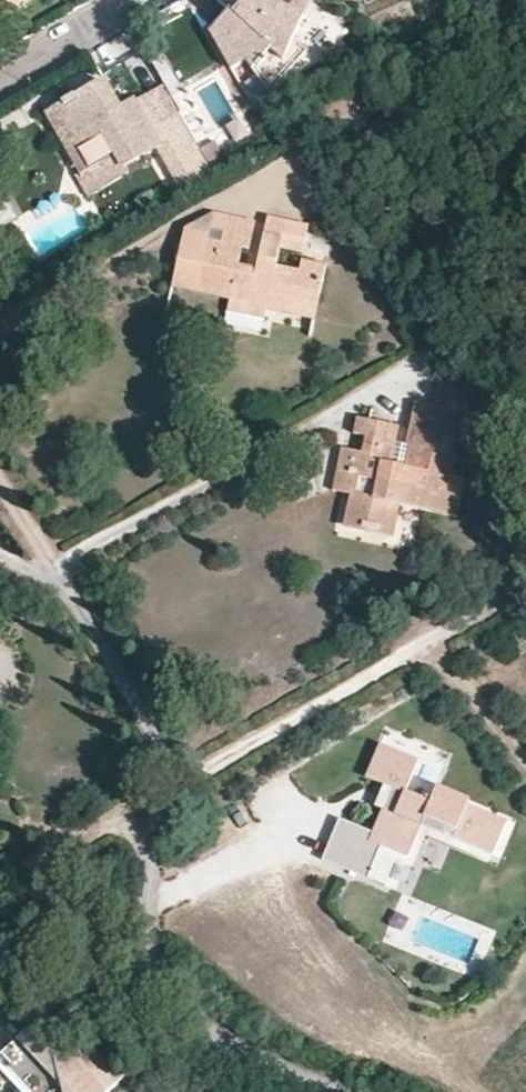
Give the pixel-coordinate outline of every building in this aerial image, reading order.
[(239,0),(239,2),(242,5),(238,14),(236,14),(216,28),(223,43),(219,47),(233,70),(247,63),(270,94),(305,54),(290,43),(303,18),(287,9),(280,5),(283,0),(239,0)] [(312,0),(292,0),(287,9),(303,18),(312,0)] [(196,149),(177,115),(165,123),(153,129),(137,102),(120,111),(105,84),(77,100),(75,96),(61,103),(63,108),(57,112),(90,171),(117,156),(125,170),(158,152),(166,166),(196,149)] [(153,129),(165,123),(150,95),(137,102),(153,129)] [(211,175),(226,166),(214,146),(199,154),(211,175)] [(84,192),(125,170),(117,156),(90,171),(76,179),(84,192)] [(224,229),(227,212),(213,209),(210,225),(224,229)] [(254,219),(227,212),(224,229),(221,241),(241,245),(248,247),(254,219)] [(237,262),(241,245),(221,241),(207,238),(208,234),(183,229),(170,286),(228,299),(225,311),(262,319),(264,309),(267,298),(292,303),(294,293),(315,298),(322,264),(300,259),(297,269),(274,264),(279,244),(302,248),(307,226),(266,217),(255,266),(237,262)] [(313,308),(315,298),(294,293),(292,303),(313,308)] [(289,314),(292,303),(267,298),(264,309),(289,314)] [(380,458),(384,441),(356,434),(352,446),(335,442),(329,466),(346,471),(343,489),(337,515),(354,519),(353,522),(368,526),(369,522),(386,526),(392,499),(448,511),(457,474),(439,470),(444,448),(447,449),(448,441),(445,440),(452,409),(407,398),(398,440),(403,442),(411,444),(407,464),(398,462),(380,458)] [(357,428),(361,413),(349,411),(346,426),(357,428)] [(389,420),(361,413),(357,428),(356,434),(384,441),(389,420)] [(411,444),(403,442),(398,462),(407,464),(411,444)] [(325,485),(343,489),(346,471),(329,466),(325,485)] [(362,828),(333,818),(317,865),(362,882),(375,845),(404,855),(417,820),(450,831),(451,838),(489,851),(501,817),(464,804),(467,795),(427,782),(422,798),(405,792),(418,756),(368,739),(353,779),(393,793),(387,810),(370,804),(362,828)] [(37,1020),(0,1060),(0,1066),(25,1090),(29,1085),(34,1090),(31,1091),(101,1091),(122,1071),(117,1065),(37,1020)] [(0,1066),(0,1074),(20,1091),(31,1091),(34,1090),(29,1085),(25,1090),(0,1066)]
